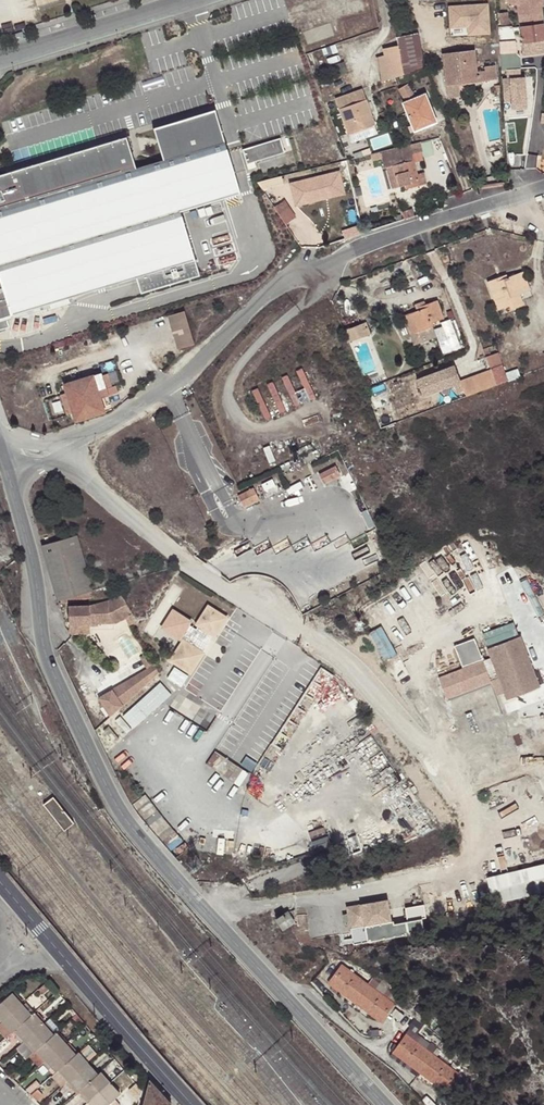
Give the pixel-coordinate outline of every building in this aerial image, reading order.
[(507,6),(516,5),(522,43),(525,43),(526,51),(543,49),(543,28),(541,7),(540,0),(506,0),(507,6)] [(466,27),(466,35),(490,33),(489,2),(446,4),(447,27),(466,27)] [(396,38),(401,64),(403,74),(426,67),(422,57),(417,34),(396,38)] [(499,43),(499,55),(516,53),(515,42),(499,43)] [(441,54),(445,85),(457,83),(496,79),(494,66),(484,66),(485,70),(477,71),(474,50),(441,54)] [(499,55),(501,70),(506,70),(516,69),(519,69),(518,54),(516,53),(499,55)] [(403,74),(401,64),(391,67),(394,79),(395,78),(398,76),(403,74)] [(507,77),(517,77),(516,69),(506,70),(507,77)] [(502,80),(503,101),(525,100),(524,78),(502,80)] [(447,92),(449,97),(459,96),(457,83),(445,85),(447,92)] [(415,98),(407,84),(398,89),(406,101),(403,103),(413,131),(435,122),(424,94),(415,98)] [(375,124),(362,89),(335,98),(347,134),(349,134),(374,125),(375,124)] [(300,123),(319,117),(315,102),(296,107),(300,123)] [(0,177),(0,332),(10,329),(6,319),(136,278),(141,294),(200,276),(180,212),(240,193),(213,110),(153,129),(162,161),(136,169),(125,138),(0,177)] [(374,125),(349,134),(351,141),(376,133),(374,125)] [(246,161),(286,153),(283,138),(243,146),(246,161)] [(398,147),(380,152),(384,168),(386,167),(391,166),(396,187),(404,185),(409,184),(410,188),(426,184),(423,172),(418,174),(412,152),(421,150),(419,142),(398,147)] [(386,167),(391,189),(396,187),(391,166),(386,167)] [(282,178),(281,175),(256,182),(267,197),(272,193),(268,188),(283,184),(283,182),(285,181),(284,178),(282,178)] [(274,207),(285,225),(296,217),(284,201),(274,207)] [(402,211),(404,219),(414,216),(412,209),(402,211)] [(522,272),(506,278),(500,281),(499,277),(487,282),(497,310),(508,306),(509,310),(522,305),(518,294),(529,291),(522,272)] [(443,318),(436,301),(424,306),(425,308),(416,311),(403,316),(405,321),(413,345),(436,336),(430,323),(443,318)] [(414,306),(416,311),(425,308),(424,306),(423,303),(414,306)] [(193,342),(182,309),(165,314),(176,348),(193,342)] [(441,321),(447,339),(439,342),(443,354),(461,348),(452,318),(441,321)] [(344,332),(347,342),(370,333),(366,323),(344,332)] [(488,348),(482,350),(485,357),(490,355),(488,348)] [(496,386),(508,382),(497,353),(490,355),(485,357),(490,371),(496,386)] [(411,375),(416,395),(457,386),(452,366),(411,375)] [(465,397),(496,386),(490,371),(460,382),(465,397)] [(112,386),(108,373),(102,375),(101,372),(64,384),(67,393),(61,395),(67,415),(73,413),(76,421),(104,411),(101,398),(118,392),(115,385),(112,386)] [(462,398),(465,397),(460,382),(457,383),(462,398)] [(380,429),(389,425),(382,408),(387,406),(389,406),(386,398),(379,400),(380,403),(372,406),(380,429)] [(389,425),(394,424),(387,406),(382,408),(389,425)] [(410,418),(423,413),(421,407),(408,412),(410,418)] [(334,464),(318,473),(323,484),(340,475),(334,464)] [(242,507),(258,499),(252,487),(236,495),(242,507)] [(135,623),(120,594),(103,602),(88,606),(68,606),(68,623),(89,623),(112,624),(126,618),(128,625),(135,623)] [(202,653),(201,652),(196,649),(201,641),(206,644),(212,635),(214,636),(225,618),(207,607),(196,624),(198,625),(196,629),(188,625),(190,622),(172,611),(162,628),(183,641),(170,660),(190,672),(202,653)] [(89,623),(68,623),(68,634),(89,634),(89,623)] [(505,699),(538,686),(518,635),(485,648),(489,657),(437,678),(445,698),(489,681),(489,679),(496,676),(505,699)] [(196,649),(201,652),(206,644),(201,641),(196,649)] [(154,664),(147,653),(140,658),(147,668),(154,664)] [(154,664),(147,668),(99,700),(111,719),(160,673),(154,664)] [(181,687),(188,676),(174,666),(166,676),(181,687)] [(122,715),(134,728),(172,693),(160,680),(122,715)] [(215,749),(206,762),(238,786),(247,773),(215,749)] [(44,803),(64,829),(74,821),(53,795),(44,803)] [(312,854),(326,850),(323,843),(309,848),(312,854)] [(543,896),(543,863),(485,877),(492,905),(543,892),(543,896)] [(356,929),(396,923),(393,902),(353,909),(356,929)] [(407,921),(425,918),(423,905),(404,908),(407,921)] [(282,929),(294,921),(287,911),(276,919),(282,929)] [(341,964),(329,980),(352,998),(354,995),(362,1001),(360,1004),(382,1021),(395,1004),(387,998),(341,964)] [(22,1002),(13,992),(0,1003),(0,1021),(22,1002)] [(391,992),(387,998),(395,1004),(399,998),(391,992)] [(354,995),(352,998),(360,1004),(362,1001),(354,995)] [(22,1002),(0,1021),(0,1025),(4,1028),(7,1025),(12,1031),(14,1028),(32,1013),(22,1002)] [(33,1011),(32,1013),(14,1028),(18,1033),(14,1036),(20,1043),(24,1039),(43,1022),(33,1011)] [(53,1033),(43,1022),(24,1039),(29,1045),(25,1048),(31,1054),(36,1049),(53,1033)] [(5,1036),(12,1031),(7,1025),(4,1028),(0,1025),(0,1030),(5,1036)] [(406,1034),(417,1042),(421,1037),(410,1028),(406,1034)] [(56,1031),(53,1033),(36,1049),(46,1060),(66,1042),(56,1031)] [(424,1074),(447,1091),(460,1075),(417,1042),(406,1034),(398,1044),(418,1065),(426,1071),(424,1074)] [(20,1043),(16,1047),(26,1058),(29,1056),(31,1054),(25,1048),(29,1045),(24,1039),(20,1043)] [(76,1053),(66,1042),(46,1060),(43,1062),(49,1069),(52,1066),(56,1071),(59,1069),(76,1053)] [(92,1058),(103,1049),(98,1044),(87,1053),(92,1058)] [(415,1068),(418,1065),(398,1044),(393,1051),(415,1068)] [(36,1049),(31,1054),(29,1056),(38,1067),(43,1062),(46,1060),(36,1049)] [(78,1052),(76,1053),(59,1069),(68,1080),(88,1062),(78,1052)] [(81,1089),(98,1074),(88,1062),(68,1080),(65,1083),(70,1089),(74,1086),(79,1091),(81,1089)] [(415,1068),(424,1074),(426,1071),(418,1065),(415,1068)] [(56,1071),(35,1090),(45,1101),(65,1083),(68,1080),(59,1069),(56,1071)] [(91,1099),(109,1083),(100,1072),(98,1074),(81,1089),(85,1093),(82,1096),(88,1103),(91,1099)] [(150,1079),(143,1104),(170,1104),(171,1102),(150,1079)] [(109,1083),(91,1099),(96,1104),(106,1104),(119,1094),(109,1083)]
